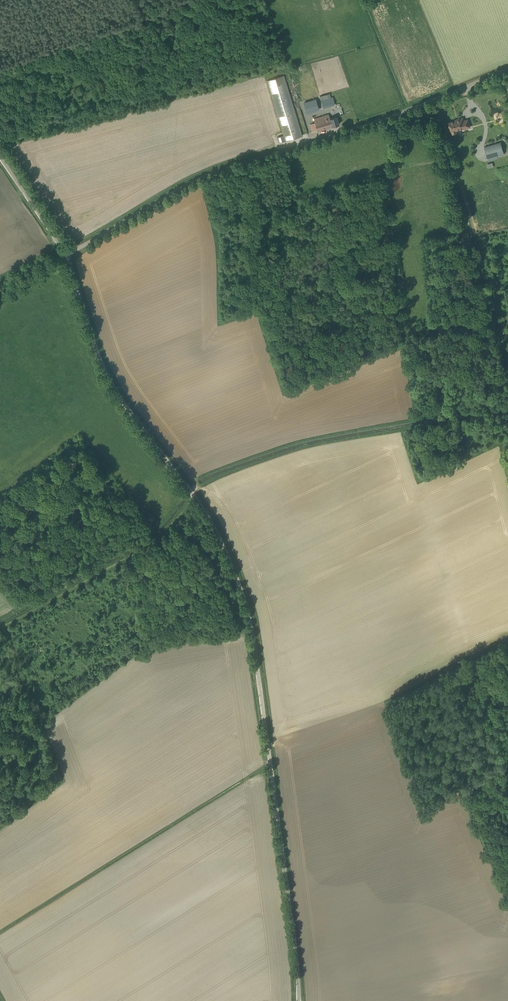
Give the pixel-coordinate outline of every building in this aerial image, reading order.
[(285,141),(302,136),(284,75),(267,80),(284,135),(277,137),(279,143),(285,141)] [(306,113),(318,109),(316,102),(304,105),(306,113)] [(330,119),(329,119),(328,115),(314,120),(315,123),(310,125),(312,132),(317,131),(339,124),(336,117),(330,119)] [(464,121),(463,118),(458,119),(458,120),(449,123),(453,135),(457,134),(457,131),(470,127),(468,120),(464,121)] [(485,147),(488,161),(497,158),(496,156),(504,154),(501,142),(485,147)]
